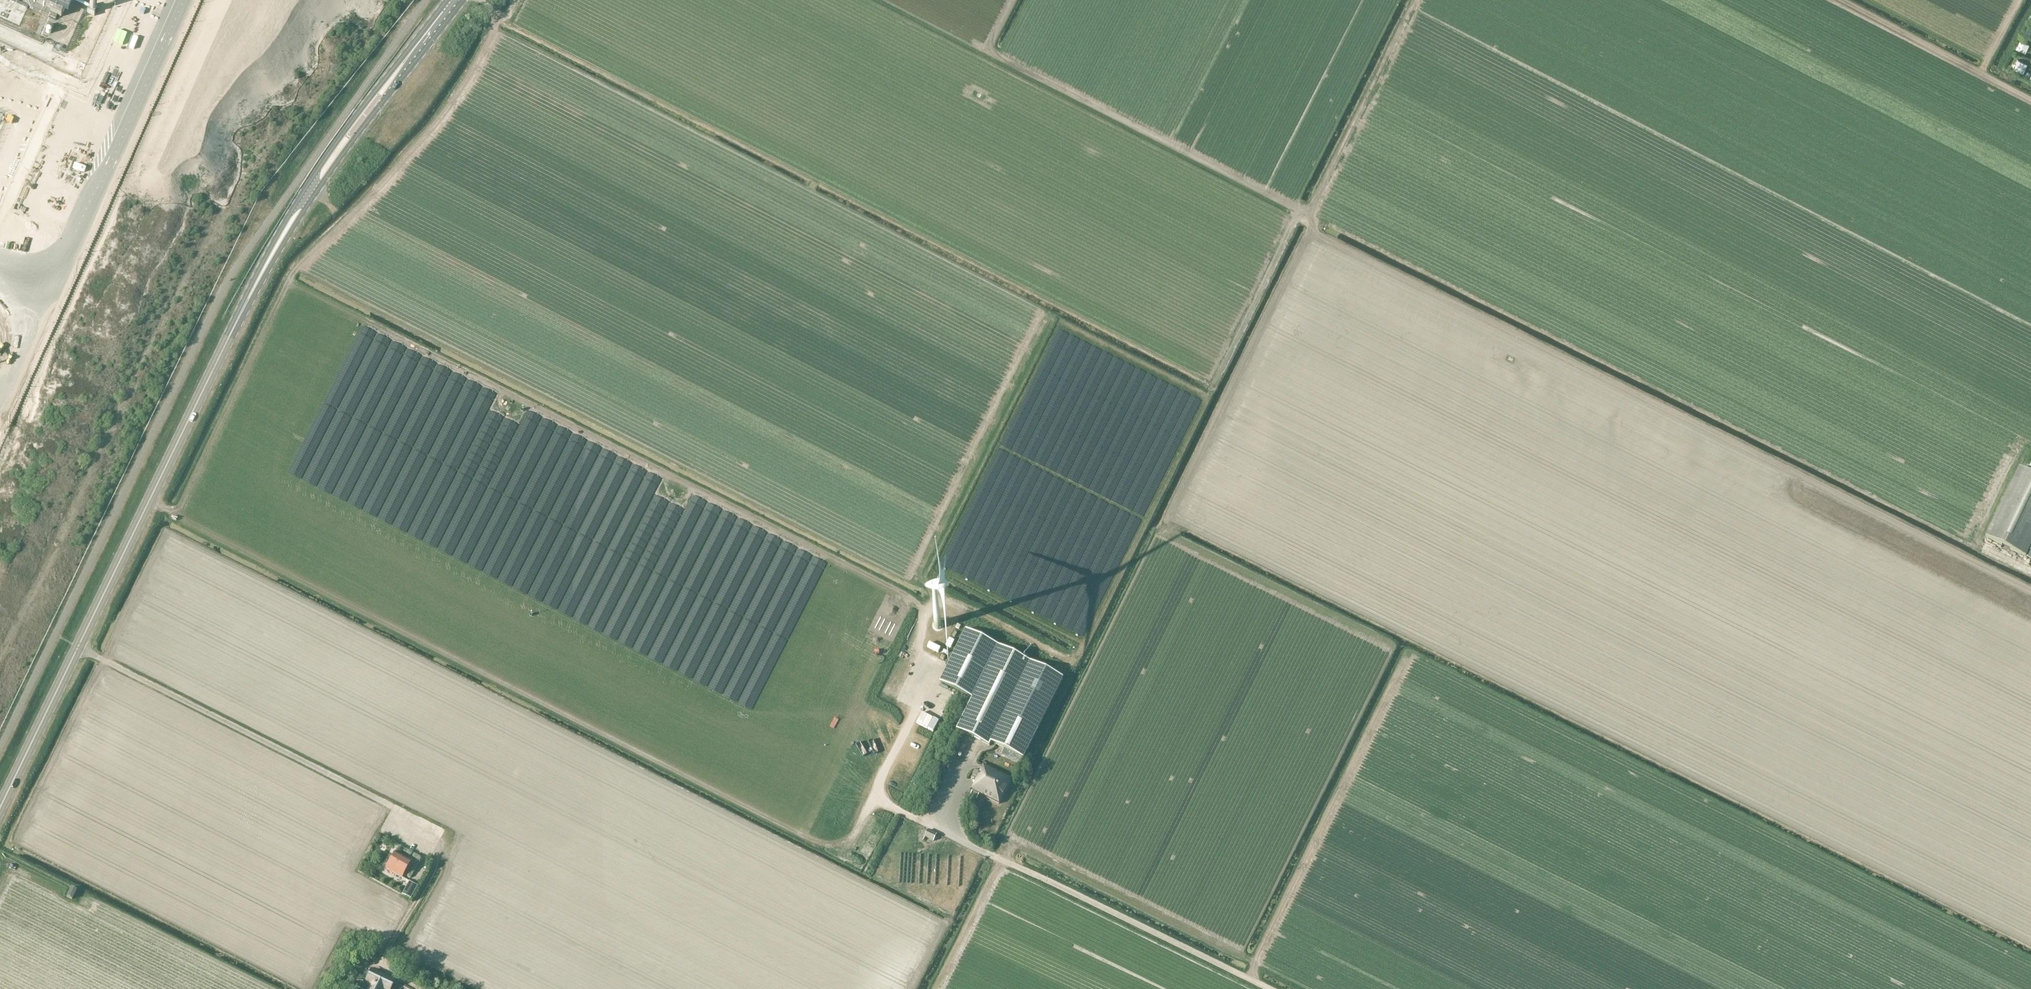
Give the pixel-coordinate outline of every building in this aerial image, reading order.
[(28,8),(55,20),(57,16),(61,17),(63,13),(68,15),(75,0),(10,0),(28,8)] [(13,201),(52,114),(0,90),(0,195),(13,201)] [(2020,470),(1987,538),(2026,558),(2027,557),(2029,558),(2029,559),(2030,560),(2030,475),(2020,470)] [(973,697),(971,701),(957,729),(963,732),(990,746),(991,742),(1031,663),(1031,662),(998,646),(998,647),(965,631),(941,681),(973,697)] [(1031,663),(991,742),(1024,758),(1063,679),(1031,663)] [(972,791),(970,797),(976,800),(979,795),(999,805),(1013,779),(984,764),(980,772),(975,770),(972,775),(977,777),(974,782),(976,783),(972,791)] [(925,837),(933,841),(936,835),(928,831),(925,837)] [(395,852),(386,869),(401,878),(411,861),(395,852)] [(71,888),(67,898),(72,900),(77,891),(71,888)] [(395,981),(371,968),(364,982),(370,985),(367,988),(391,988),(395,981)]
